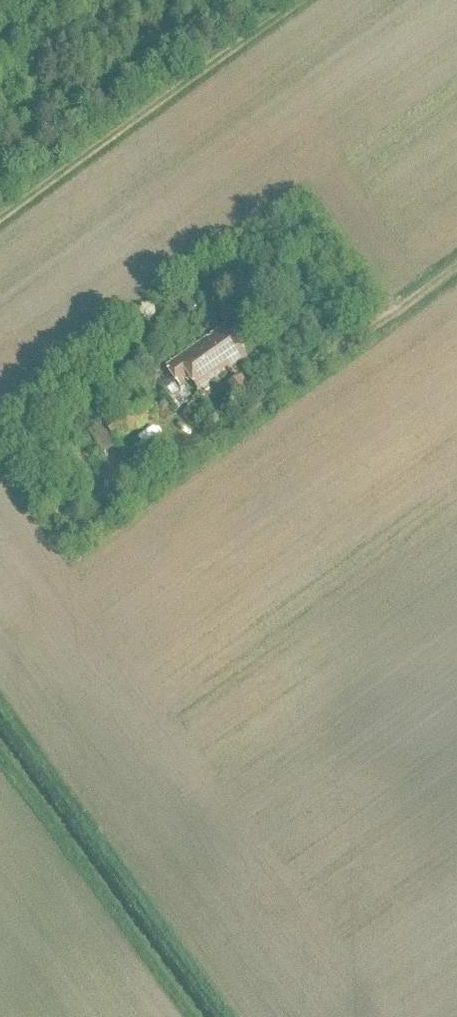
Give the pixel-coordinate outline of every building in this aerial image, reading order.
[(189,315),(200,307),(192,295),(181,303),(189,315)] [(140,339),(153,330),(146,319),(132,329),(140,339)] [(239,352),(245,348),(229,325),(164,370),(178,389),(189,381),(198,394),(244,361),(239,352)] [(249,392),(239,379),(229,387),(239,400),(249,392)] [(119,448),(103,426),(89,436),(105,458),(119,448)]
